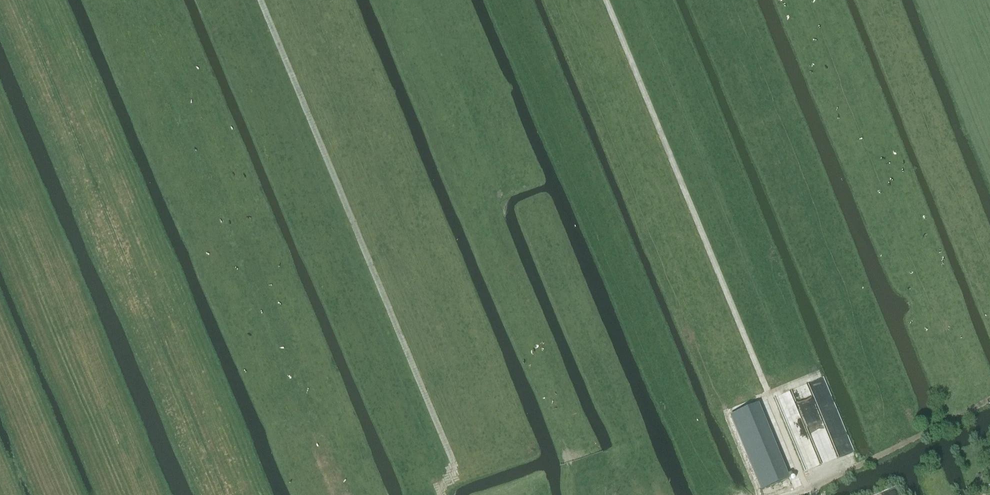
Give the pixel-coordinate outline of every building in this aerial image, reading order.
[(758,404),(730,416),(761,490),(789,478),(758,404)]
